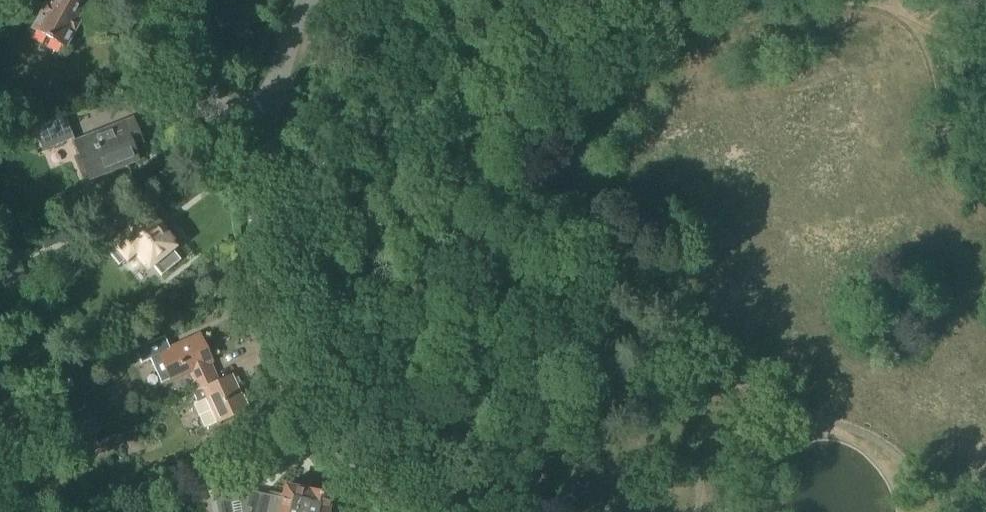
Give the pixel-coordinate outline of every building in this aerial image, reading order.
[(49,5),(46,3),(31,28),(65,47),(79,23),(77,22),(86,6),(76,0),(52,0),(49,5)] [(43,150),(74,138),(65,116),(34,128),(43,150)] [(106,173),(138,160),(132,147),(142,143),(132,119),(75,142),(90,180),(91,179),(89,175),(104,169),(106,173)] [(113,243),(105,249),(106,251),(119,267),(127,260),(136,252),(138,255),(148,268),(152,264),(158,272),(162,276),(175,265),(180,261),(177,257),(170,250),(175,246),(169,239),(147,212),(111,241),(113,243)] [(40,234),(46,248),(66,241),(60,226),(40,234)] [(164,337),(134,350),(141,364),(150,360),(161,384),(170,379),(171,380),(188,372),(192,382),(214,373),(209,362),(211,361),(199,336),(169,349),(164,337)] [(214,373),(192,382),(197,393),(202,390),(205,397),(194,402),(206,427),(248,408),(242,395),(241,395),(232,376),(218,382),(214,373)] [(89,411),(65,427),(78,446),(102,431),(89,411)] [(216,500),(219,511),(327,511),(327,508),(330,496),(317,493),(284,486),(284,488),(283,495),(269,492),(268,496),(253,492),(216,500)]
